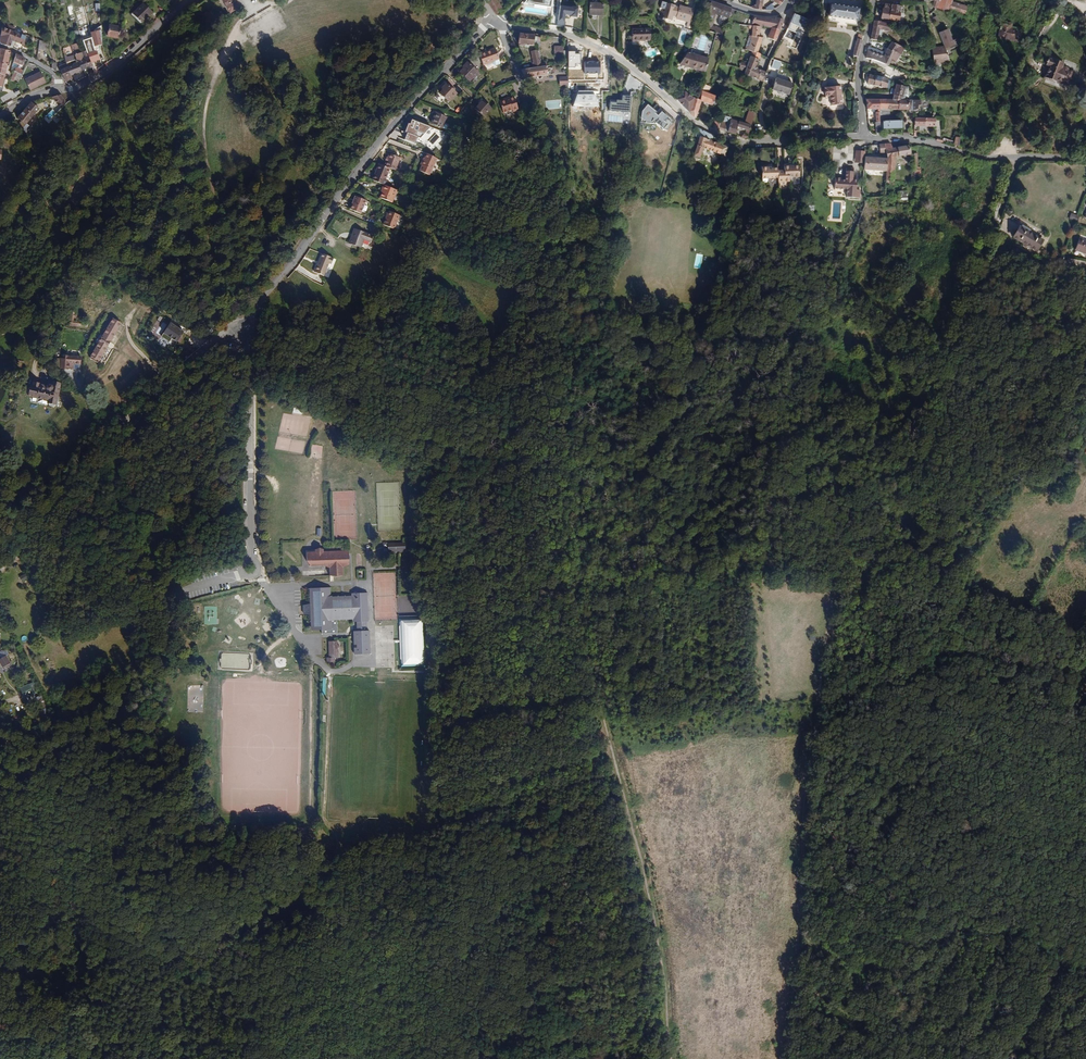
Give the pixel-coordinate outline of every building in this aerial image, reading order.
[(230,14),(240,7),(236,0),(221,0),(230,14)] [(487,1),(497,15),(504,12),(496,0),(489,0),(487,1)] [(754,8),(761,9),(762,0),(756,0),(754,8)] [(766,10),(772,10),(776,7),(779,5),(783,0),(771,0),(774,2),(768,6),(765,7),(766,10)] [(948,10),(964,15),(967,7),(955,3),(956,0),(952,0),(948,10)] [(728,20),(731,9),(711,2),(708,14),(704,30),(716,33),(722,35),(724,29),(713,26),(716,14),(718,15),(718,16),(728,20)] [(133,15),(141,23),(152,12),(144,3),(133,15)] [(688,28),(693,10),(679,6),(678,8),(674,7),(674,5),(666,3),(662,19),(670,21),(671,15),(676,16),(676,18),(688,21),(686,27),(688,28)] [(602,15),(603,4),(589,4),(589,15),(602,15)] [(857,21),(859,9),(830,4),(828,16),(857,21)] [(888,24),(888,20),(891,6),(884,5),(881,18),(875,17),(874,21),(880,22),(881,19),(883,19),(882,23),(888,24)] [(574,7),(561,6),(559,20),(558,21),(558,26),(566,27),(568,15),(572,16),(572,17),(579,18),(580,7),(574,6),(574,7)] [(898,22),(900,7),(891,6),(888,20),(898,22)] [(772,28),(780,31),(784,20),(775,18),(775,20),(754,16),(752,26),(760,27),(761,27),(762,26),(772,28)] [(7,22),(3,20),(3,24),(0,35),(12,40),(10,47),(13,48),(15,42),(21,45),(24,46),(24,45),(26,37),(14,32),(15,28),(6,24),(7,22)] [(893,33),(893,29),(887,28),(888,24),(882,23),(880,22),(874,21),(870,39),(877,41),(878,36),(879,30),(882,31),(893,33)] [(1018,42),(1021,30),(1011,28),(1011,24),(1001,23),(998,38),(1018,42)] [(107,36),(119,39),(121,27),(117,27),(109,25),(107,36)] [(751,56),(759,60),(761,55),(761,54),(757,52),(762,39),(762,38),(762,36),(759,36),(760,27),(752,26),(749,26),(748,29),(752,29),(752,36),(750,35),(745,49),(752,51),(751,56)] [(768,38),(776,41),(777,41),(780,31),(772,28),(768,38)] [(650,41),(650,29),(632,29),(632,41),(650,41)] [(954,41),(949,30),(940,33),(947,49),(951,47),(951,49),(962,45),(959,39),(954,41)] [(256,42),(250,32),(247,35),(253,45),(256,42)] [(0,35),(0,36),(0,43),(1,44),(10,47),(12,40),(0,35)] [(519,35),(519,42),(533,44),(534,36),(519,35)] [(48,50),(49,44),(39,40),(38,49),(48,50)] [(852,55),(858,57),(862,41),(856,40),(852,55)] [(895,62),(904,49),(891,42),(891,43),(885,53),(869,47),(867,51),(866,58),(888,66),(891,59),(895,62)] [(554,46),(554,54),(564,54),(563,46),(554,46)] [(490,61),(494,64),(500,62),(495,48),(489,50),(492,60),(490,61)] [(933,63),(949,62),(944,49),(936,50),(936,48),(931,49),(933,63)] [(0,49),(0,64),(7,66),(11,51),(0,49)] [(87,52),(93,66),(101,63),(97,51),(95,50),(91,52),(90,51),(87,52)] [(492,60),(489,50),(486,51),(485,50),(478,52),(483,64),(490,61),(492,60)] [(529,52),(533,68),(542,66),(538,50),(529,52)] [(87,68),(93,66),(87,52),(86,51),(82,53),(87,68)] [(475,51),(471,53),(476,64),(480,62),(475,51)] [(82,53),(65,58),(66,63),(69,62),(76,60),(77,62),(82,71),(88,68),(87,68),(82,53)] [(705,72),(708,59),(688,53),(680,65),(705,72)] [(22,65),(25,59),(16,55),(14,62),(22,65)] [(745,73),(763,80),(764,78),(765,78),(767,72),(758,68),(757,65),(759,60),(751,56),(746,70),(745,73)] [(1049,66),(1046,76),(1051,78),(1050,80),(1060,84),(1060,83),(1071,88),(1074,87),(1075,85),(1075,82),(1072,79),(1074,73),(1068,70),(1067,68),(1064,67),(1062,67),(1063,64),(1048,58),(1046,65),(1049,66)] [(70,67),(67,68),(71,76),(82,72),(82,71),(77,62),(73,65),(72,64),(71,65),(71,66),(70,67)] [(467,62),(462,66),(463,68),(460,71),(470,81),(473,78),(474,78),(478,73),(467,62)] [(22,75),(24,71),(16,67),(17,65),(13,64),(11,70),(15,71),(18,73),(22,75)] [(533,68),(522,69),(525,78),(548,76),(547,66),(542,66),(533,68)] [(67,68),(61,71),(60,71),(66,82),(72,79),(71,76),(67,68)] [(34,77),(26,82),(30,91),(46,83),(41,72),(34,75),(34,77)] [(886,88),(887,80),(876,76),(869,75),(867,84),(886,88)] [(559,77),(560,86),(570,85),(569,76),(559,77)] [(789,95),(793,84),(776,78),(773,90),(789,95)] [(457,93),(446,83),(442,88),(443,89),(440,92),(450,101),(457,93)] [(711,87),(710,86),(705,85),(702,91),(708,93),(711,87)] [(889,110),(898,110),(898,100),(904,100),(904,98),(904,96),(902,96),(904,87),(896,85),(892,100),(887,100),(886,110),(889,110)] [(842,105),(840,86),(830,87),(830,88),(825,88),(825,96),(830,96),(831,106),(842,105)] [(579,89),(580,101),(596,101),(596,87),(582,87),(582,89),(579,89)] [(715,96),(708,93),(702,91),(701,91),(700,101),(693,99),(689,112),(694,117),(696,118),(701,101),(712,105),(712,104),(714,99),(715,96)] [(689,112),(693,99),(685,92),(677,100),(689,112)] [(60,109),(67,103),(61,95),(52,98),(60,109)] [(504,100),(507,111),(512,110),(513,111),(519,109),(514,95),(507,97),(508,99),(504,100)] [(631,112),(633,97),(624,96),(624,101),(618,100),(618,103),(611,102),(610,110),(631,112)] [(866,99),(867,110),(877,110),(879,100),(876,99),(872,100),(872,99),(866,99)] [(483,100),(475,109),(483,117),(492,108),(483,100)] [(880,122),(890,121),(889,110),(886,110),(887,100),(879,100),(877,110),(879,110),(879,111),(879,113),(880,122)] [(898,110),(908,110),(908,100),(904,100),(898,100),(898,110)] [(923,100),(912,101),(912,110),(920,109),(920,106),(923,105),(923,100)] [(653,109),(644,101),(641,123),(655,124),(667,131),(675,121),(663,110),(660,114),(657,112),(661,107),(657,104),(653,109)] [(39,109),(31,102),(17,118),(21,122),(18,125),(26,134),(32,128),(27,124),(39,109)] [(134,120),(141,123),(147,107),(141,104),(134,120)] [(48,123),(57,114),(52,109),(44,118),(48,123)] [(631,112),(610,110),(603,111),(604,122),(630,124),(631,112)] [(744,138),(747,139),(755,112),(753,111),(749,110),(745,123),(731,119),(728,132),(736,134),(738,127),(746,130),(745,133),(741,137),(744,138)] [(446,117),(436,113),(432,123),(442,127),(446,117)] [(931,119),(930,116),(914,116),(914,126),(934,127),(935,119),(931,119)] [(727,123),(721,121),(720,122),(718,129),(724,131),(727,123)] [(700,138),(702,131),(696,128),(687,153),(694,155),(697,146),(711,152),(714,143),(700,138)] [(415,133),(406,130),(403,136),(404,137),(403,140),(409,143),(411,139),(412,140),(415,133)] [(918,170),(918,147),(897,148),(893,148),(893,144),(887,144),(889,160),(887,172),(886,182),(891,182),(891,179),(896,179),(899,156),(909,155),(910,186),(918,185),(923,185),(922,171),(918,170)] [(439,152),(430,148),(428,153),(437,156),(439,152)] [(856,163),(866,164),(867,158),(867,151),(858,151),(856,163)] [(422,168),(431,171),(435,162),(426,158),(422,168)] [(887,172),(889,160),(871,158),(870,170),(887,172)] [(374,177),(386,181),(388,174),(390,168),(379,164),(374,177)] [(775,167),(775,166),(768,165),(767,164),(758,164),(758,175),(775,175),(775,167)] [(796,164),(781,164),(781,168),(781,171),(787,171),(787,176),(797,175),(796,164)] [(781,171),(781,168),(775,167),(775,175),(775,180),(787,179),(787,176),(787,171),(781,171)] [(855,168),(847,168),(846,181),(842,181),(842,179),(836,178),(835,188),(848,189),(847,197),(860,198),(860,196),(867,197),(863,191),(857,190),(858,180),(854,180),(855,168)] [(385,184),(379,197),(393,203),(398,190),(385,184)] [(883,207),(891,207),(891,185),(886,185),(885,196),(883,197),(883,207)] [(906,193),(898,193),(898,202),(905,202),(906,193)] [(350,209),(362,214),(368,200),(356,195),(350,209)] [(389,210),(383,225),(395,229),(401,215),(389,210)] [(1036,251),(1043,241),(1019,227),(1013,237),(1036,251)] [(370,246),(374,235),(354,228),(349,243),(361,248),(363,243),(370,246)] [(1079,239),(1075,251),(1085,254),(1085,241),(1079,239)] [(314,272),(329,277),(336,258),(321,253),(314,272)] [(697,253),(694,266),(700,268),(703,255),(697,253)] [(88,329),(88,327),(88,322),(80,321),(81,313),(69,311),(68,320),(70,321),(69,326),(88,329)] [(102,338),(109,343),(120,324),(113,319),(102,338)] [(162,322),(156,333),(161,335),(167,324),(162,322)] [(163,333),(176,342),(183,331),(170,323),(163,333)] [(99,343),(107,347),(109,343),(102,338),(99,343)] [(98,363),(107,347),(99,343),(90,359),(98,363)] [(69,363),(80,364),(81,357),(62,355),(61,368),(69,369),(69,363)] [(52,381),(51,386),(50,390),(32,386),(31,386),(30,388),(29,388),(28,389),(27,392),(28,393),(29,393),(29,396),(48,400),(48,403),(49,403),(49,405),(50,406),(53,407),(54,406),(55,404),(56,404),(61,383),(52,381)] [(69,397),(61,395),(59,402),(68,403),(69,397)] [(403,538),(387,537),(386,545),(391,545),(391,547),(403,547),(403,538)] [(318,566),(331,567),(331,556),(336,556),(336,553),(338,553),(338,546),(337,546),(337,542),(312,542),(295,542),(295,551),(298,551),(298,555),(318,555),(318,566)] [(20,576),(23,582),(29,578),(26,573),(20,576)] [(296,595),(295,605),(295,620),(304,621),(304,625),(320,625),(320,611),(340,612),(340,615),(356,615),(358,586),(341,586),(341,588),(318,587),(318,578),(297,578),(296,595)] [(266,624),(269,618),(264,615),(261,622),(266,624)] [(415,618),(391,617),(389,665),(414,666),(415,618)] [(355,633),(355,655),(371,655),(371,632),(355,633)] [(324,634),(315,633),(315,651),(312,651),(312,655),(321,656),(321,651),(323,651),(324,634)] [(327,662),(335,662),(335,658),(339,658),(338,641),(329,641),(329,658),(327,658),(327,662)] [(36,699),(34,694),(38,692),(34,682),(20,688),(27,703),(36,699)]
